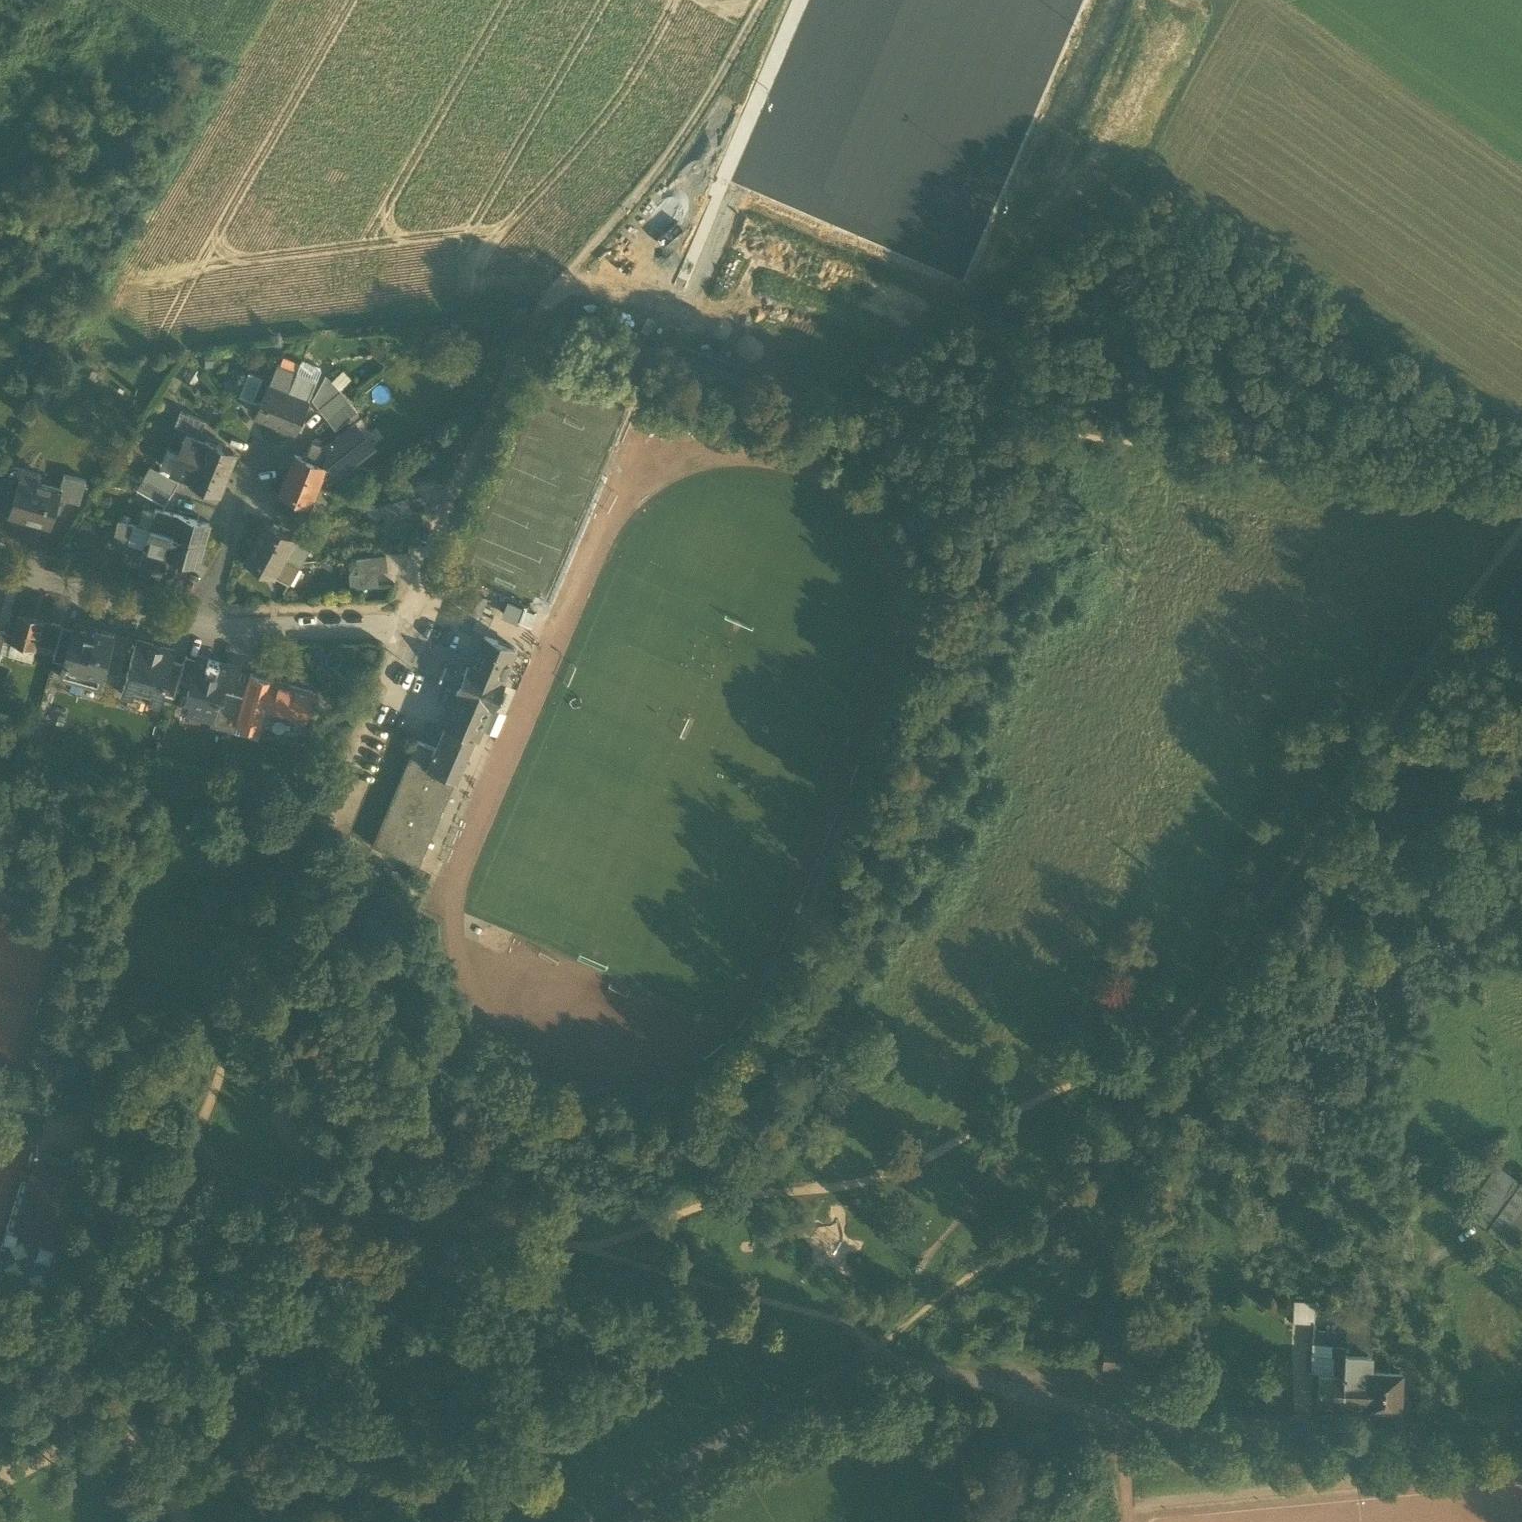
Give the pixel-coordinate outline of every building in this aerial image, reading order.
[(297,371),(317,379),(321,367),(302,359),(297,371)] [(278,363),(269,386),(288,393),(297,371),(278,363)] [(330,382),(339,391),(352,379),(343,370),(330,382)] [(240,395),(253,401),(262,379),(249,373),(240,395)] [(312,399),(320,407),(340,391),(339,391),(330,382),(325,377),(312,399)] [(276,423),(288,393),(269,386),(257,415),(276,423)] [(320,407),(327,417),(348,401),(340,391),(320,407)] [(307,402),(288,393),(276,423),(295,431),(307,402)] [(357,412),(348,401),(327,417),(336,429),(357,412)] [(176,425),(199,435),(204,421),(181,412),(176,425)] [(346,432),(363,454),(374,445),(358,423),(346,432)] [(166,445),(174,449),(183,429),(175,425),(166,445)] [(295,455),(287,474),(317,487),(322,475),(330,479),(363,454),(346,432),(327,448),(313,442),(306,459),(295,455)] [(187,436),(179,454),(198,462),(205,444),(187,436)] [(205,444),(198,462),(228,474),(236,455),(206,443),(205,444)] [(172,473),(179,454),(167,449),(158,471),(170,477),(172,473)] [(190,480),(198,462),(179,454),(172,473),(190,480)] [(220,493),(228,474),(198,462),(190,480),(190,481),(220,493)] [(12,478),(18,479),(19,478),(37,483),(40,473),(17,467),(13,467),(10,470),(10,474),(12,478)] [(145,479),(151,482),(156,471),(151,469),(145,479)] [(156,471),(151,482),(172,493),(178,482),(170,477),(158,471),(157,470),(156,471)] [(59,497),(80,503),(86,480),(64,474),(60,489),(61,489),(59,497)] [(309,506),(317,487),(287,474),(279,494),(309,506)] [(9,512),(18,482),(2,477),(0,485),(0,510),(9,512)] [(18,479),(18,482),(9,512),(52,524),(59,497),(61,489),(60,489),(37,483),(19,478),(18,479)] [(166,505),(172,493),(151,482),(144,493),(166,505)] [(411,513),(407,498),(392,502),(380,506),(382,512),(385,521),(411,513)] [(149,528),(150,529),(155,508),(142,504),(137,525),(149,528)] [(367,510),(369,516),(382,512),(380,506),(367,510)] [(172,535),(173,535),(179,515),(155,508),(150,529),(172,535)] [(209,523),(179,515),(173,535),(204,544),(209,523)] [(111,544),(127,549),(128,544),(134,524),(118,520),(111,544)] [(256,541),(285,557),(295,539),(296,538),(266,522),(256,541)] [(143,548),(144,547),(149,528),(137,525),(134,524),(128,544),(143,548)] [(144,547),(167,554),(172,535),(150,529),(149,528),(144,547)] [(173,535),(172,535),(167,554),(166,556),(168,556),(198,565),(204,544),(173,535)] [(309,546),(295,539),(285,557),(299,565),(309,546)] [(275,576),(275,575),(285,557),(256,541),(245,560),(275,576)] [(167,554),(144,547),(143,548),(139,563),(164,571),(168,556),(166,556),(167,554)] [(356,557),(358,574),(377,572),(388,571),(386,554),(356,557)] [(299,565),(285,557),(275,575),(289,583),(299,565)] [(378,586),(377,572),(358,574),(348,575),(349,589),(378,586)] [(530,626),(537,613),(508,598),(501,612),(530,626)] [(11,642),(35,649),(37,643),(38,639),(45,640),(46,641),(51,622),(19,613),(13,633),(11,642)] [(62,625),(51,622),(46,641),(45,640),(44,645),(56,648),(62,625)] [(113,633),(75,623),(74,628),(64,663),(60,677),(98,687),(113,633)] [(74,628),(62,625),(56,648),(52,659),(64,663),(74,628)] [(11,642),(13,633),(7,632),(5,640),(10,642),(11,642)] [(485,636),(471,669),(467,668),(457,692),(461,693),(446,727),(472,738),(476,739),(490,706),(494,707),(504,683),(500,682),(515,648),(485,636)] [(2,651),(1,653),(32,661),(35,649),(10,642),(5,640),(2,651)] [(137,640),(122,694),(160,704),(163,694),(173,659),(175,650),(137,640)] [(179,680),(191,683),(197,659),(185,655),(184,662),(179,680)] [(212,719),(214,719),(222,691),(229,665),(198,657),(197,659),(191,683),(183,711),(212,719)] [(184,662),(173,659),(163,694),(174,697),(179,680),(184,662)] [(237,724),(260,731),(266,709),(305,720),(313,692),(251,674),(245,697),(237,724)] [(211,725),(223,729),(233,694),(222,691),(214,719),(212,719),(211,725)] [(245,697),(233,694),(223,729),(235,732),(237,724),(245,697)] [(257,740),(260,731),(237,724),(235,732),(234,734),(257,740)] [(446,727),(437,748),(463,760),(472,738),(446,727)] [(372,845),(419,865),(463,760),(437,748),(416,740),(372,845)] [(22,1229),(65,1242),(83,1180),(62,1174),(40,1167),(22,1229)] [(1467,1212),(1488,1227),(1498,1212),(1519,1182),(1497,1167),(1467,1212)] [(1498,1212),(1510,1220),(1521,1204),(1521,1184),(1519,1182),(1498,1212)] [(1500,1235),(1514,1245),(1521,1234),(1521,1204),(1500,1235)] [(1500,1235),(1510,1220),(1498,1212),(1488,1227),(1500,1235)] [(1292,1321),(1314,1323),(1315,1301),(1293,1299),(1292,1321)] [(1347,1302),(1346,1330),(1345,1344),(1345,1353),(1344,1373),(1367,1374),(1367,1369),(1370,1302),(1347,1302)] [(1332,1343),(1345,1344),(1346,1330),(1325,1329),(1324,1343),(1332,1344),(1332,1343)] [(1332,1354),(1332,1344),(1324,1343),(1312,1343),(1311,1372),(1319,1372),(1333,1373),(1334,1354),(1332,1354)] [(1332,1354),(1334,1354),(1334,1353),(1345,1353),(1345,1344),(1332,1343),(1332,1344),(1332,1354)] [(1103,1366),(1151,1371),(1153,1351),(1105,1346),(1103,1366)] [(1334,1354),(1333,1373),(1344,1373),(1345,1353),(1334,1353),(1334,1354)] [(1367,1374),(1344,1373),(1343,1402),(1367,1402),(1366,1405),(1400,1407),(1401,1370),(1367,1369),(1367,1374)] [(1343,1402),(1344,1373),(1333,1373),(1319,1372),(1317,1401),(1343,1402)] [(1105,1445),(1106,1452),(1115,1451),(1114,1444),(1105,1445)]
